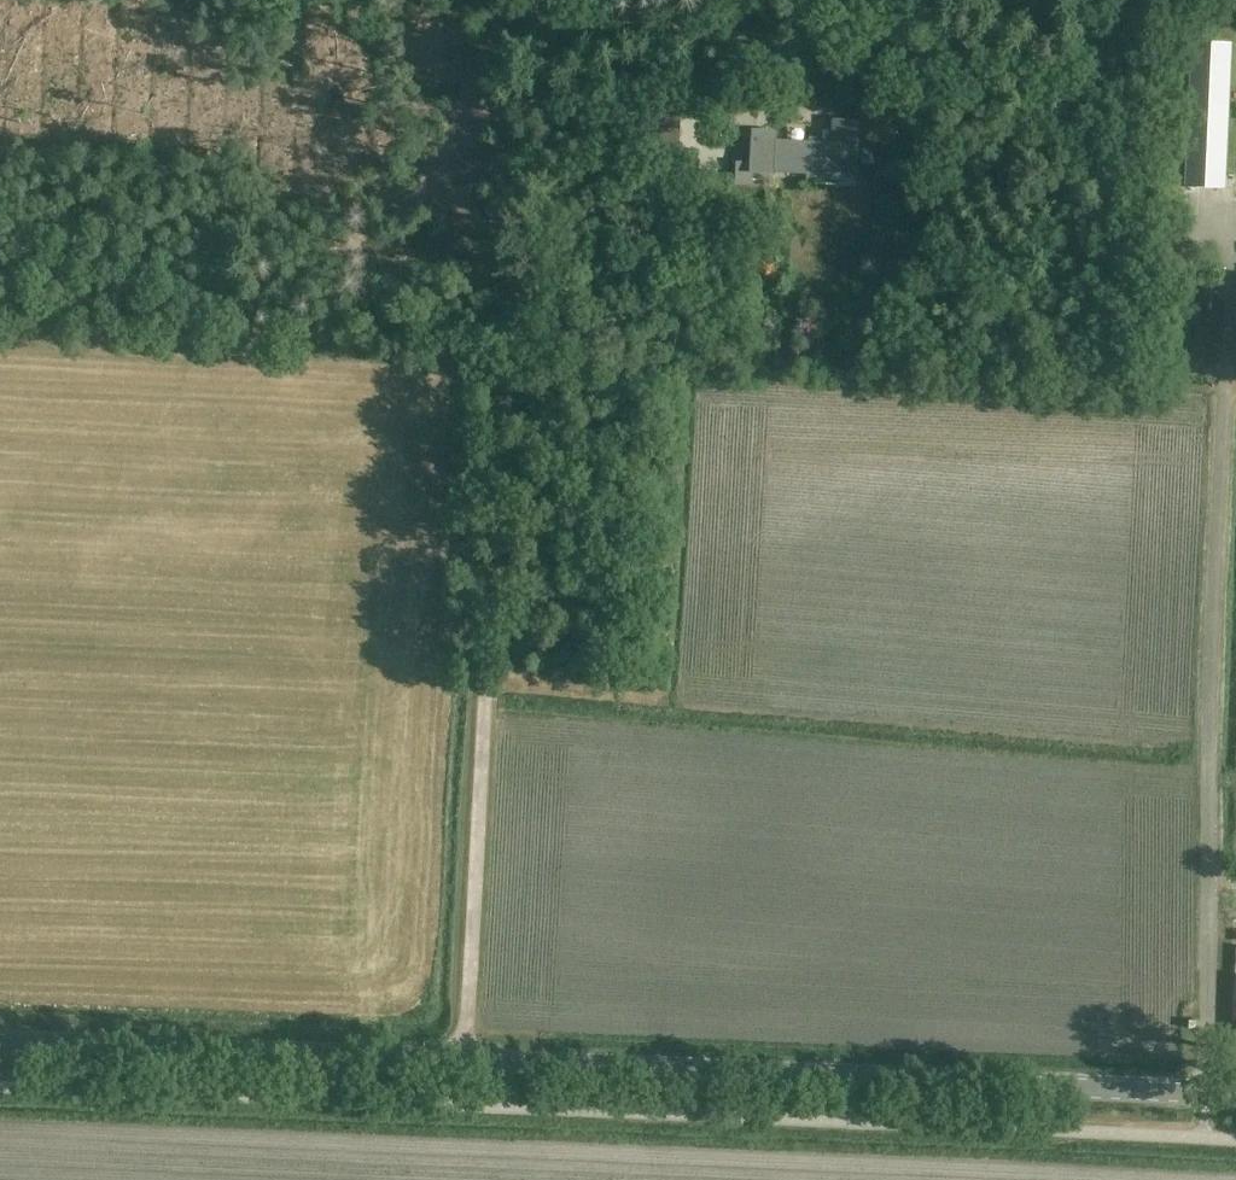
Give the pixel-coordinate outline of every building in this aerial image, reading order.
[(1229,194),(1232,50),(1192,50),(1189,193),(1229,194)] [(858,168),(859,163),(856,163),(858,122),(834,121),(833,139),(810,138),(809,144),(775,141),(775,132),(754,131),(752,163),(738,163),(737,180),(752,180),(752,172),(774,173),(774,172),(856,175),(856,168),(858,168)] [(1191,1020),(1191,1028),(1199,1029),(1199,1020),(1191,1020)]
